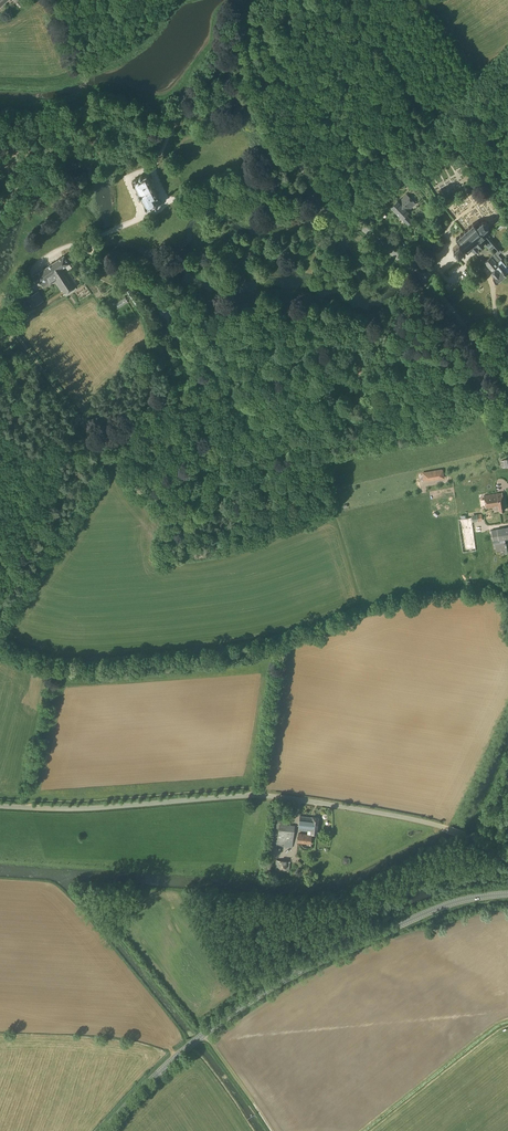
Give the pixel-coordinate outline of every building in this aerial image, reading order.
[(406,184),(411,180),(405,172),(400,176),(406,184)] [(142,178),(143,177),(142,176),(141,175),(140,176),(139,177),(132,181),(139,193),(137,193),(139,199),(141,198),(147,210),(154,206),(154,207),(157,208),(159,207),(160,205),(160,203),(159,201),(157,200),(156,201),(155,199),(158,197),(153,189),(155,188),(155,186),(154,183),(152,183),(151,183),(147,175),(142,178)] [(399,202),(407,211),(416,204),(407,195),(399,202)] [(408,212),(407,211),(399,202),(398,202),(391,208),(402,219),(402,218),(408,225),(412,221),(406,215),(408,212)] [(494,247),(497,251),(499,249),(489,237),(491,238),(492,237),(491,235),(488,233),(488,232),(486,229),(488,228),(488,225),(486,222),(483,222),(475,228),(472,226),(456,239),(459,243),(453,248),(458,254),(464,249),(468,252),(472,248),(475,252),(484,244),(482,242),(486,240),(484,237),(487,240),(489,241),(486,244),(486,246),(489,250),(491,250),(494,247)] [(499,249),(497,251),(491,257),(484,263),(491,271),(495,276),(493,277),(497,282),(506,275),(505,274),(507,272),(507,271),(499,261),(502,259),(498,254),(501,251),(499,249)] [(61,283),(57,285),(61,291),(63,290),(65,294),(63,295),(78,285),(65,266),(69,264),(64,256),(43,270),(48,277),(60,270),(62,273),(57,277),(61,283)] [(54,281),(57,285),(61,283),(57,277),(62,273),(60,270),(48,277),(43,270),(35,276),(43,288),(50,283),(50,284),(54,281)] [(136,307),(141,303),(131,289),(126,292),(136,307)] [(67,295),(70,302),(82,296),(79,290),(67,295)] [(31,308),(43,301),(38,291),(26,298),(31,308)] [(121,311),(124,314),(133,308),(131,305),(121,311)] [(8,332),(1,325),(0,326),(0,341),(8,332)] [(85,449),(90,445),(86,440),(81,444),(85,449)] [(442,470),(423,473),(424,480),(425,480),(425,481),(437,479),(436,476),(443,475),(442,470)] [(504,510),(502,493),(484,496),(486,509),(499,507),(500,511),(504,510)] [(462,553),(476,551),(471,517),(458,519),(462,553)] [(507,539),(507,527),(497,529),(491,530),(493,541),(498,540),(507,539)] [(505,550),(504,547),(507,547),(507,542),(494,544),(496,552),(505,550)] [(292,848),(295,825),(287,824),(287,823),(282,823),(282,817),(277,816),(275,828),(278,829),(276,846),(292,848)] [(313,817),(300,816),(298,830),(309,831),(309,835),(298,833),(297,842),(310,843),(311,833),(317,834),(319,818),(313,817)] [(289,872),(290,862),(276,860),(275,870),(289,872)]
